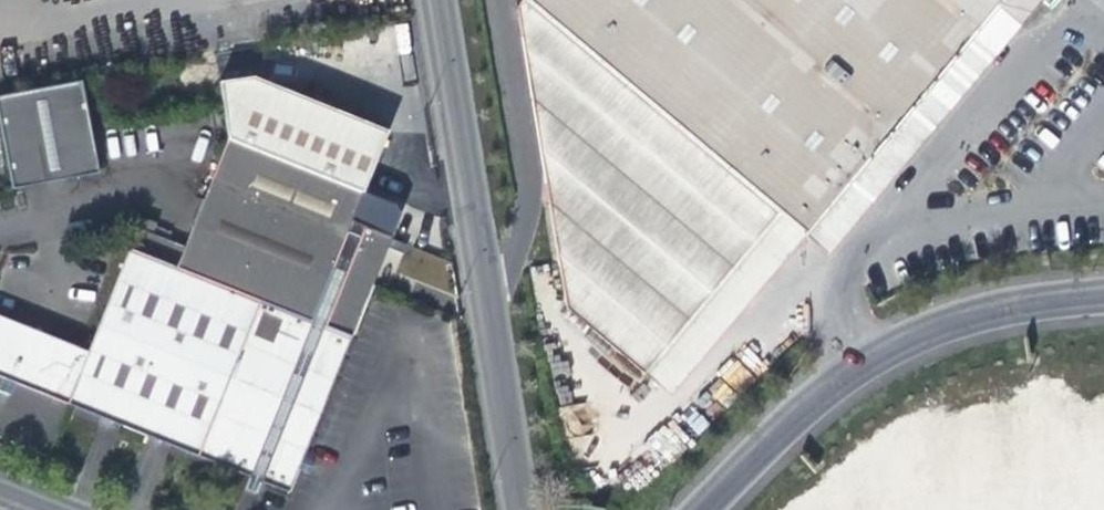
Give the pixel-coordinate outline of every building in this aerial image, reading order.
[(527,12),(785,227),(808,246),(1000,15),(1027,37),(1048,11),(1058,0),(525,0),(527,12)] [(1048,11),(1057,18),(1072,0),(1058,0),(1048,11)] [(648,392),(785,227),(527,12),(518,22),(569,326),(648,392)] [(1027,37),(1000,15),(808,246),(834,268),(1027,37)] [(221,182),(183,269),(139,251),(97,351),(39,329),(0,313),(0,374),(9,378),(5,389),(18,395),(22,383),(74,404),(258,480),(253,493),(268,499),(273,487),(299,497),(308,475),(313,461),(362,341),(360,340),(382,285),(400,241),(362,223),(398,133),(380,126),(262,77),(228,82),(238,141),(233,152),(221,182)] [(86,82),(0,98),(0,104),(17,191),(104,175),(86,82)] [(670,411),(808,246),(785,227),(648,392),(670,411)] [(325,466),(313,461),(308,475),(319,480),(325,466)]
